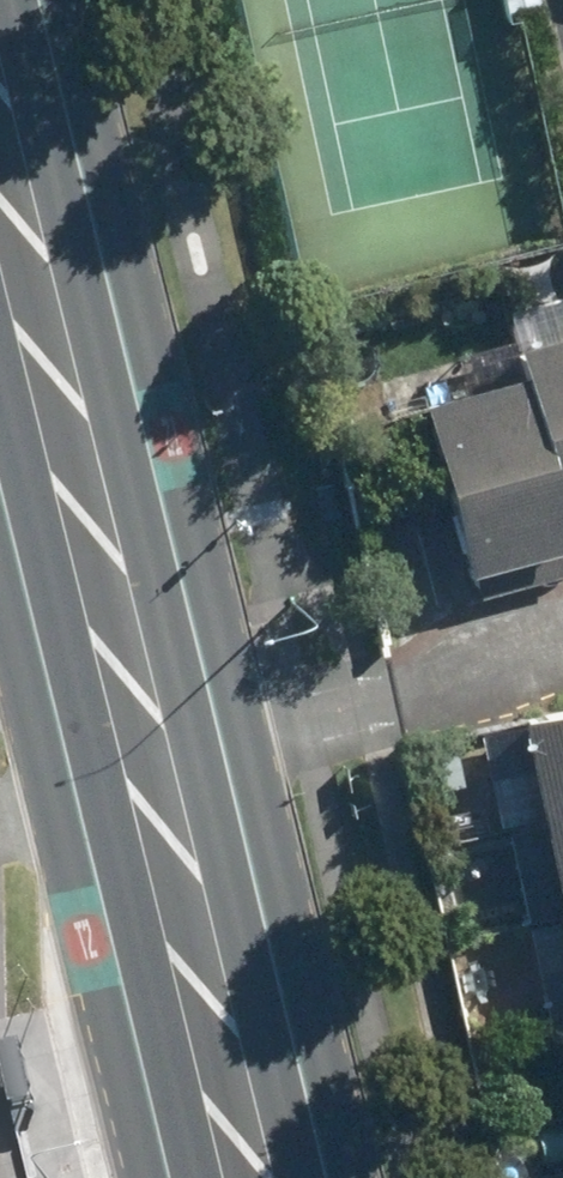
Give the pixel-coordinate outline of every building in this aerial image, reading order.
[(495,342),(503,371),(400,399),(438,542),(448,576),(561,545),(552,511),(562,508),(562,323),(495,342)] [(505,726),(562,1006),(562,714),(505,726)] [(7,1105),(29,1101),(17,1042),(0,1045),(0,1073),(7,1105)]
